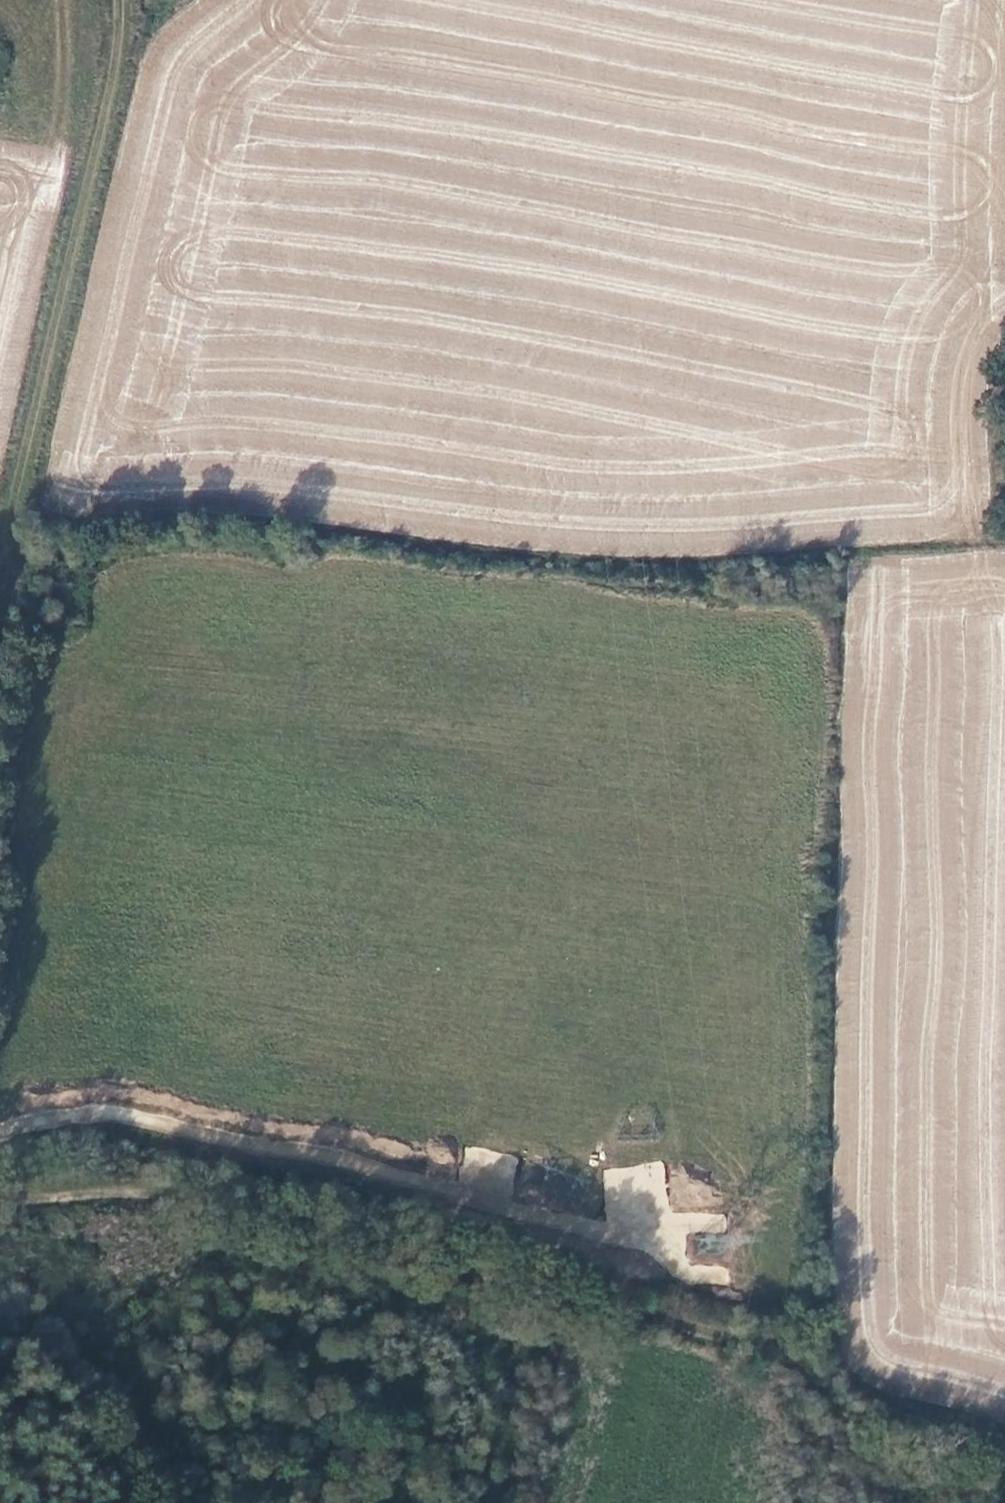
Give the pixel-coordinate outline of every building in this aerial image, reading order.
[(512,1188),(516,1155),(484,1152),(480,1185),(512,1188)] [(665,1162),(651,1161),(649,1186),(663,1188),(665,1162)] [(626,1168),(603,1171),(606,1192),(629,1189),(626,1168)] [(687,1236),(686,1264),(728,1266),(729,1238),(687,1236)]
